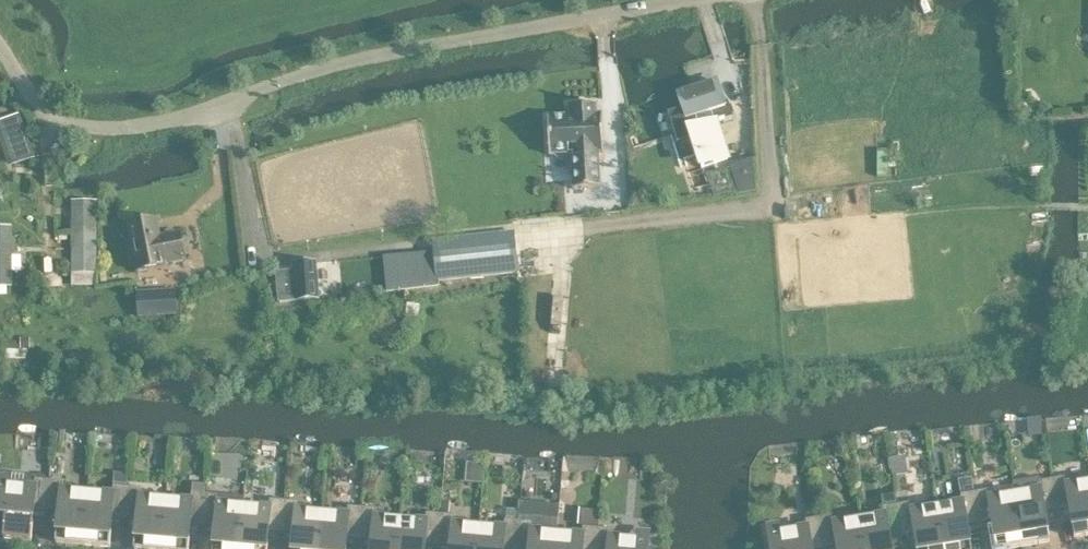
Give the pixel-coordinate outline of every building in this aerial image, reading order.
[(675,131),(678,141),(692,137),(701,166),(727,158),(716,120),(725,117),(724,116),(721,107),(725,106),(716,80),(690,88),(677,92),(683,109),(669,114),(675,131)] [(547,115),(549,154),(551,154),(551,153),(572,152),(573,186),(572,186),(573,187),(600,186),(600,185),(599,185),(598,150),(602,150),(602,151),(603,151),(601,113),(600,113),(596,114),(595,103),(596,103),(596,102),(568,103),(568,105),(569,105),(570,115),(549,116),(549,115),(547,115)] [(12,162),(33,154),(18,113),(0,120),(0,127),(12,162)] [(73,201),(73,270),(94,270),(94,201),(73,201)] [(128,223),(137,270),(165,264),(164,263),(185,259),(179,231),(159,235),(156,217),(128,223)] [(9,284),(8,226),(0,226),(0,284),(9,284)] [(435,250),(438,279),(517,271),(513,230),(433,239),(435,250)] [(435,250),(384,255),(388,289),(438,279),(435,250)] [(294,268),(276,270),(278,300),(296,299),(319,297),(315,261),(293,263),(294,268)] [(175,288),(135,291),(136,315),(176,313),(175,288)] [(407,304),(405,316),(416,318),(418,306),(407,304)] [(5,339),(5,357),(26,358),(26,353),(28,353),(28,349),(30,349),(30,336),(20,336),(20,340),(5,339)] [(1052,478),(1057,511),(1069,509),(1074,537),(1087,535),(1087,480),(1067,483),(1066,475),(1052,478)] [(46,512),(49,479),(35,478),(34,486),(0,483),(0,514),(5,514),(3,537),(31,539),(34,511),(46,512)] [(1039,488),(1014,492),(1023,545),(1050,541),(1045,513),(1057,511),(1052,478),(1038,480),(1039,488)] [(49,479),(46,512),(58,513),(55,542),(83,544),(87,490),(62,488),(63,480),(49,479)] [(112,518),(124,519),(127,486),(113,484),(112,492),(87,490),(83,544),(110,546),(112,518)] [(141,548),(161,548),(165,497),(141,495),(141,487),(127,486),(124,519),(136,520),(134,548),(141,548)] [(974,490),(979,523),(991,521),(996,548),(1000,548),(1023,545),(1014,492),(989,496),(988,488),(974,490)] [(936,505),(944,548),(971,548),(967,525),(979,523),(974,490),(960,493),(961,501),(936,505)] [(202,526),(205,492),(191,491),(190,499),(165,497),(161,548),(188,548),(190,525),(202,526)] [(244,504),(242,504),(243,496),(205,492),(202,526),(214,527),(213,548),(240,548),(244,504)] [(859,517),(864,548),(892,548),(890,538),(902,536),(896,503),(897,503),(895,492),(881,495),(884,513),(859,517)] [(281,532),(284,499),(269,498),(269,506),(244,504),(240,548),(267,548),(269,531),(281,532)] [(322,511),(297,508),(298,500),(284,499),(281,532),(293,534),(291,548),(319,548),(322,511)] [(442,499),(440,513),(448,513),(450,500),(442,499)] [(897,503),(896,503),(902,536),(914,534),(916,548),(944,548),(936,505),(912,509),(910,501),(897,503)] [(359,539),(362,506),(348,505),(347,513),(322,511),(319,548),(346,548),(347,538),(359,539)] [(400,517),(375,515),(376,507),(362,506),(359,539),(371,540),(370,548),(398,548),(400,517)] [(555,548),(595,548),(597,526),(598,509),(584,508),(582,525),(582,533),(557,531),(555,548)] [(437,546),(440,513),(426,512),(425,520),(400,517),(398,548),(425,548),(425,545),(437,546)] [(479,524),(453,522),(454,514),(440,513),(437,546),(449,547),(449,548),(476,548),(479,524)] [(819,516),(824,548),(836,547),(837,548),(864,548),(859,517),(834,521),(833,514),(819,516)] [(557,531),(558,518),(519,515),(518,520),(516,548),(555,548),(557,531)] [(819,516),(805,518),(806,526),(768,532),(770,548),(822,548),(824,548),(819,516)] [(518,520),(504,518),(504,526),(479,524),(476,548),(516,548),(518,520)] [(595,548),(648,548),(649,539),(610,536),(611,528),(597,526),(595,548)]
